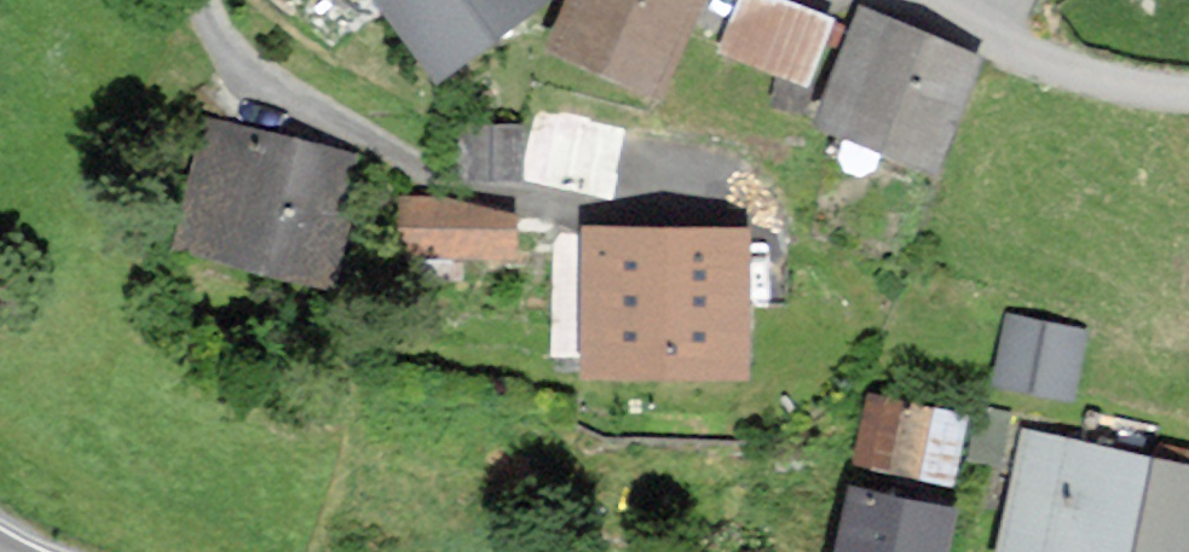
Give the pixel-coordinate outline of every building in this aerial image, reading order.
[(439,65),(534,0),(394,0),(439,65)] [(552,37),(662,84),(697,0),(568,0),(552,37)] [(717,39),(810,73),(831,16),(789,0),(732,0),(717,39)] [(980,57),(860,10),(818,116),(938,163),(980,57)] [(629,122),(534,99),(516,173),(612,195),(629,122)] [(347,150),(201,113),(171,232),(317,269),(347,150)] [(504,115),(471,115),(471,158),(505,157),(504,115)] [(526,211),(401,204),(398,240),(524,248),(526,211)] [(755,226),(581,224),(579,351),(753,353),(755,226)] [(1014,319),(1006,369),(1072,381),(1081,331),(1014,319)] [(869,393),(856,454),(960,472),(969,413),(869,393)] [(1022,422),(994,551),(1127,551),(1149,449),(1022,422)] [(1149,449),(1127,551),(1188,551),(1188,457),(1149,449)] [(848,476),(831,551),(946,551),(958,501),(848,476)]
